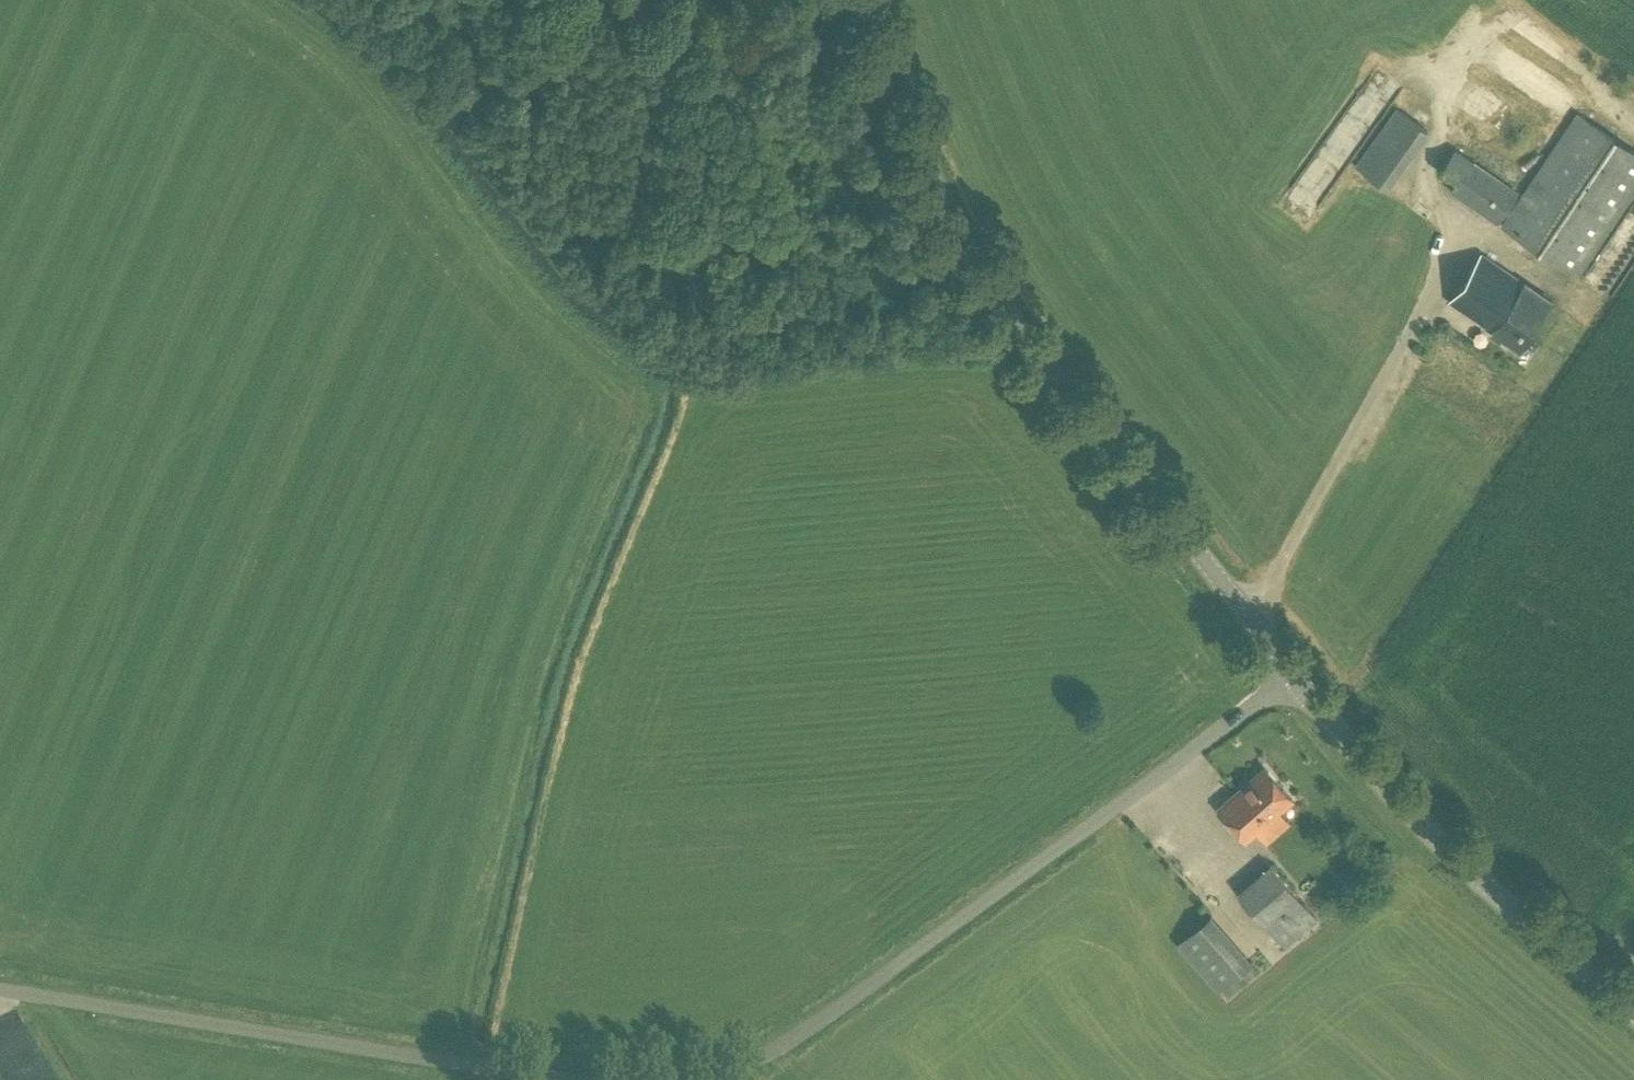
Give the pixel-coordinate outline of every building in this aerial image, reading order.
[(1388,190),(1428,131),(1396,108),(1354,166),(1388,190)] [(1633,195),(1633,153),(1631,151),(1577,114),(1501,225),(1556,262),(1577,277),(1633,195)] [(1496,222),(1517,192),(1455,150),(1441,170),(1457,181),(1451,191),(1496,222)] [(1522,286),(1479,257),(1449,302),(1519,350),(1551,302),(1524,283),(1522,286)] [(1245,840),(1292,800),(1265,768),(1218,808),(1245,840)] [(1285,947),(1317,919),(1270,865),(1238,892),(1285,947)] [(1219,991),(1252,963),(1211,915),(1177,944),(1219,991)]
